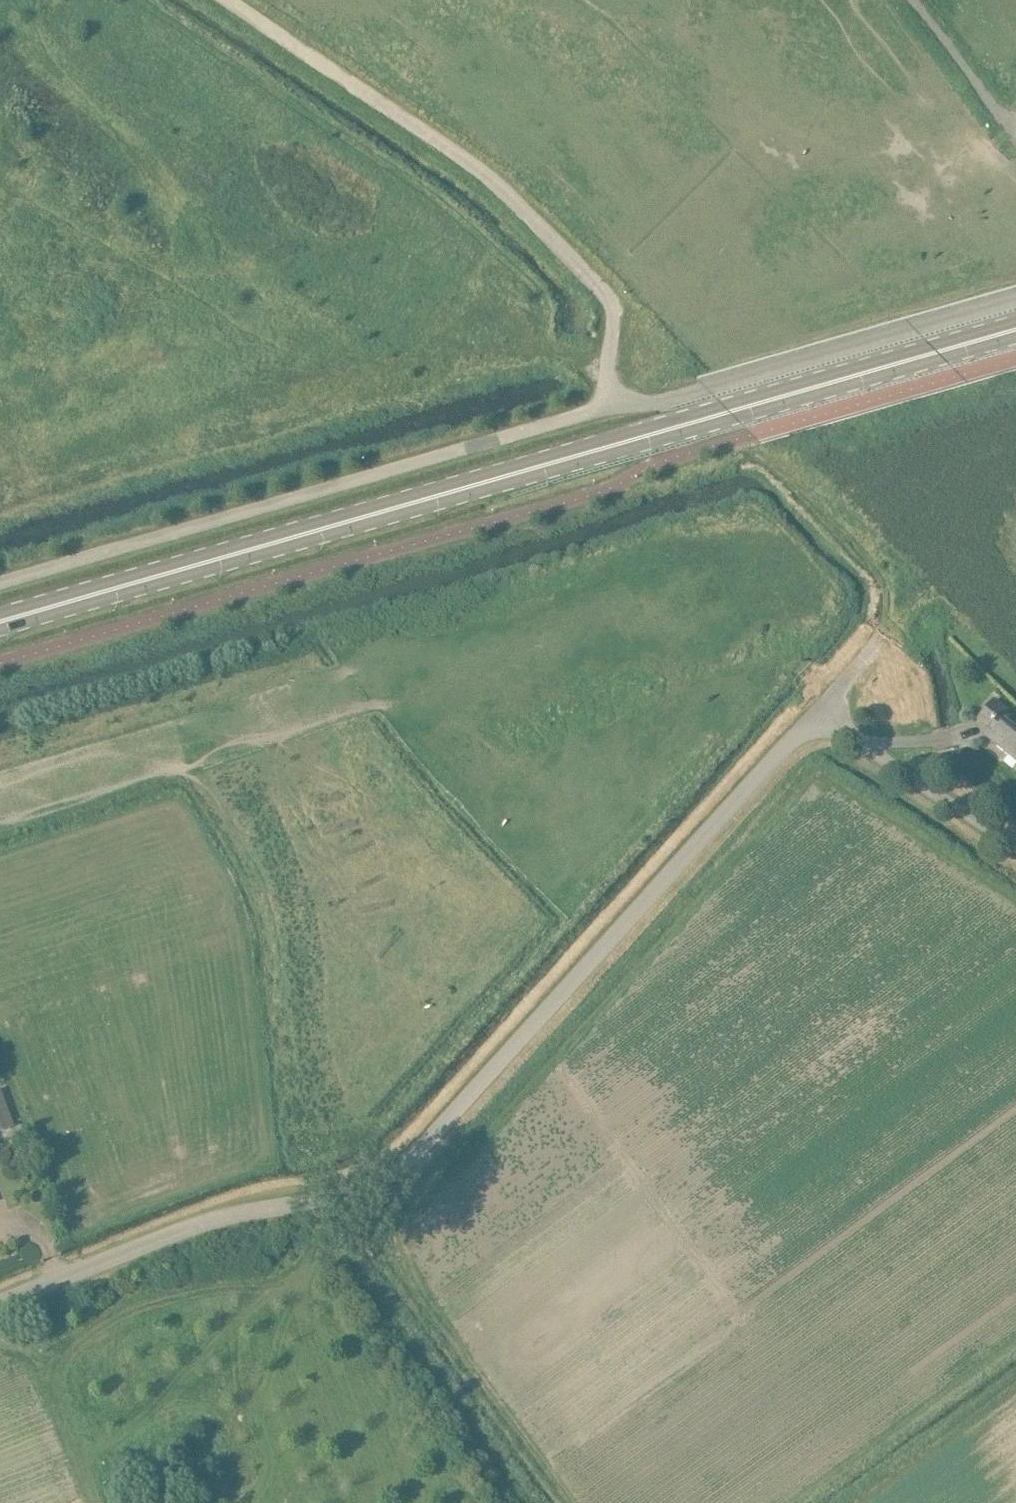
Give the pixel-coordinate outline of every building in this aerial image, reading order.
[(1008,719),(1011,715),(994,702),(979,722),(991,731),(985,739),(1015,764),(1015,725),(1008,719)] [(13,1128),(0,1093),(0,1133),(13,1128)]
